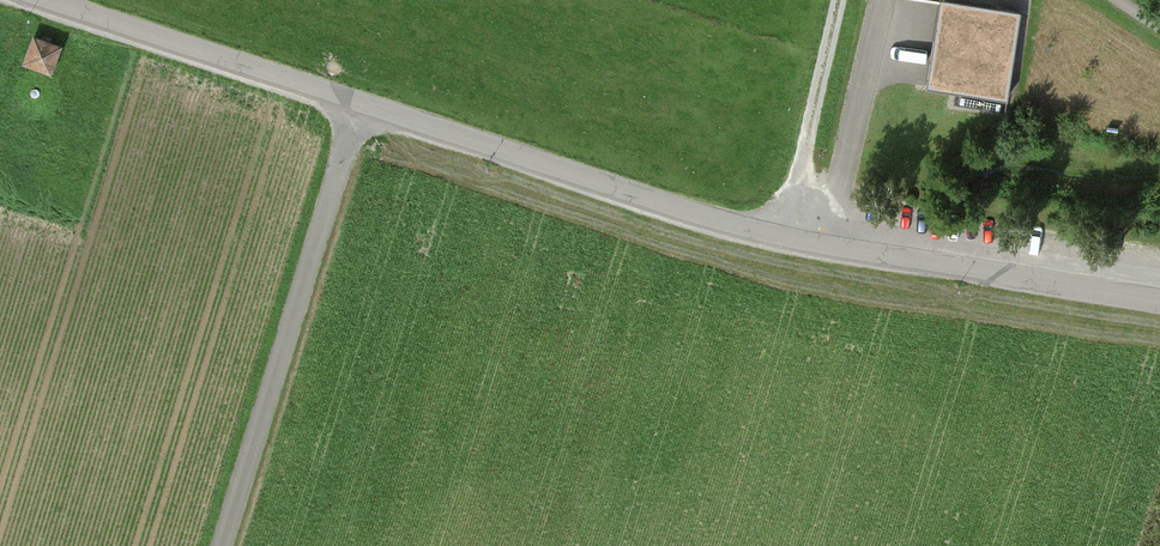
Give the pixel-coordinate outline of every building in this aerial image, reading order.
[(1020,13),(940,0),(924,86),(1006,100),(1020,13)] [(66,48),(36,36),(25,66),(55,77),(66,48)]
